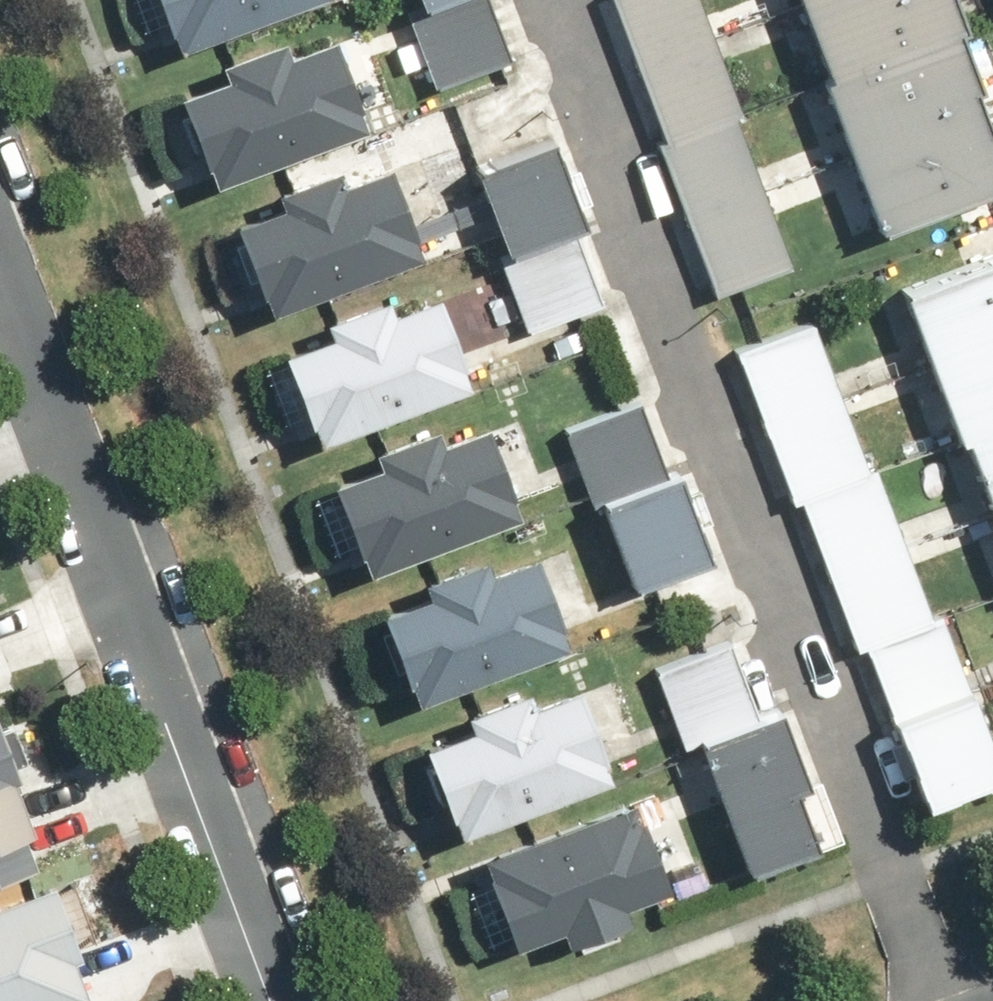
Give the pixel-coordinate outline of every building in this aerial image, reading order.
[(178,11),(193,5),(204,33),(290,0),(173,0),(178,11)] [(434,73),(514,47),(499,0),(410,0),(434,73)] [(699,0),(616,0),(635,55),(709,28),(699,0)] [(814,25),(890,0),(806,0),(814,25)] [(965,0),(890,0),(814,25),(836,91),(980,43),(965,0)] [(233,145),(241,165),(399,105),(365,16),(316,35),(311,22),(249,46),(254,57),(194,80),(221,150),(233,145)] [(709,28),(635,55),(662,129),(734,103),(736,102),(709,28)] [(980,43),(836,91),(858,156),(992,111),(992,83),(980,43)] [(655,131),(682,206),(761,178),(734,103),(662,129),(655,131)] [(858,156),(880,221),(992,183),(992,111),(858,156)] [(581,127),(493,162),(521,233),(506,239),(536,316),(618,284),(591,215),(613,207),(581,127)] [(307,190),(244,215),(268,272),(275,269),(287,300),(453,233),(418,145),(369,165),(362,148),(300,173),(307,190)] [(710,282),(715,280),(788,254),(761,178),(682,206),(710,282)] [(904,284),(929,347),(992,322),(992,250),(904,284)] [(362,317),(277,350),(299,406),(329,394),(343,429),(499,368),(487,338),(497,334),(473,273),(416,296),(410,280),(356,301),(362,317)] [(839,385),(810,310),(734,339),(763,415),(839,385)] [(929,347),(954,410),(992,395),(992,322),(929,347)] [(868,461),(839,385),(763,415),(792,490),(801,487),(868,461)] [(662,472),(634,394),(563,419),(591,494),(608,488),(640,577),(717,549),(686,464),(662,472)] [(954,410),(979,473),(992,467),(992,395),(954,410)] [(357,470),(330,479),(351,544),(383,534),(388,550),(547,499),(518,408),(464,425),(460,413),(405,430),(409,442),(354,460),(357,470)] [(801,487),(830,561),(905,533),(876,458),(868,461),(801,487)] [(979,473),(992,510),(992,467),(979,473)] [(435,664),(442,682),(595,627),(587,607),(598,603),(572,533),(518,553),(512,537),(448,560),(454,576),(391,599),(417,670),(435,664)] [(830,561),(858,635),(866,632),(933,607),(905,533),(830,561)] [(866,632),(896,711),(973,682),(943,603),(933,607),(866,632)] [(763,716),(733,630),(660,655),(689,737),(709,731),(754,860),(826,835),(803,769),(812,766),(791,707),(763,716)] [(484,820),(643,757),(638,743),(648,739),(617,662),(557,686),(552,673),(494,696),(499,709),(447,729),(484,820)] [(926,790),(992,764),(992,735),(973,682),(896,711),(926,790)] [(41,870),(27,834),(46,827),(2,710),(0,711),(0,885),(41,870)] [(660,802),(652,782),(497,840),(505,863),(472,875),(495,935),(533,921),(538,934),(592,914),(596,925),(657,902),(652,888),(699,870),(671,798),(660,802)] [(0,904),(0,1000),(82,1000),(80,997),(96,991),(80,951),(94,946),(68,879),(0,904)]
